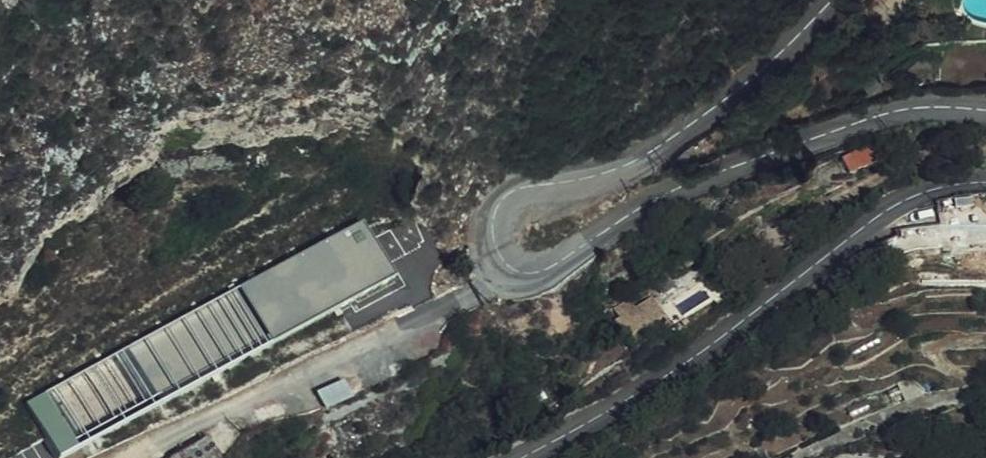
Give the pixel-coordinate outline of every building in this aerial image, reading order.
[(890,156),(862,165),(867,181),(896,171),(890,156)] [(412,249),(398,260),(406,270),(419,283),(433,271),(421,258),(412,249)] [(662,291),(626,316),(634,328),(640,324),(644,329),(667,313),(661,305),(669,300),(662,291)]
